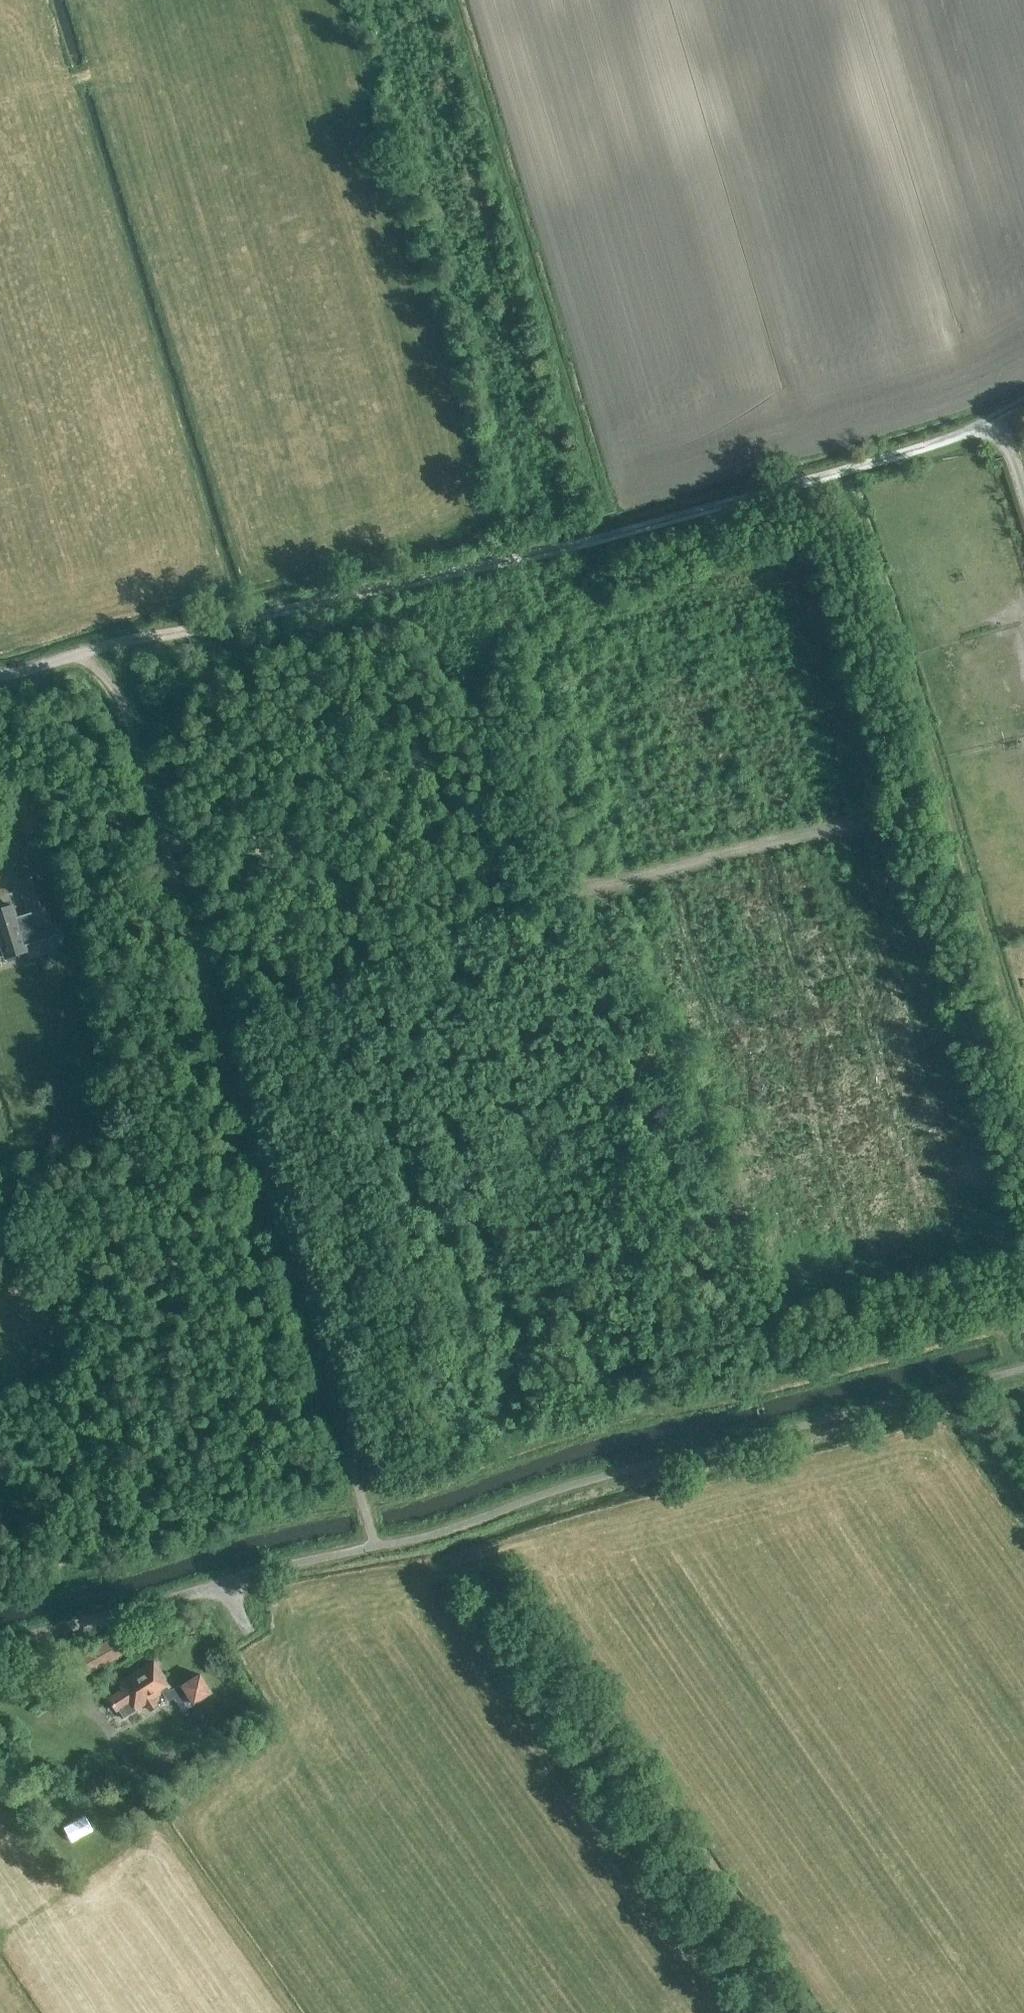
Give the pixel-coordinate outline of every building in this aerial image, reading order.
[(27,951),(23,939),(36,935),(34,929),(60,922),(48,886),(44,887),(40,873),(21,879),(26,893),(22,894),(28,914),(16,917),(12,905),(10,900),(0,903),(0,942),(5,958),(7,963),(28,957),(26,951),(27,951)] [(70,1682),(122,1653),(114,1639),(86,1655),(83,1651),(69,1658),(72,1663),(62,1668),(70,1682)] [(169,1693),(167,1690),(171,1687),(154,1660),(118,1683),(122,1689),(109,1698),(117,1711),(118,1710),(124,1718),(146,1704),(150,1710),(157,1706),(153,1699),(162,1693),(167,1702),(173,1699),(175,1703),(187,1695),(193,1705),(211,1693),(199,1673),(169,1693)]
